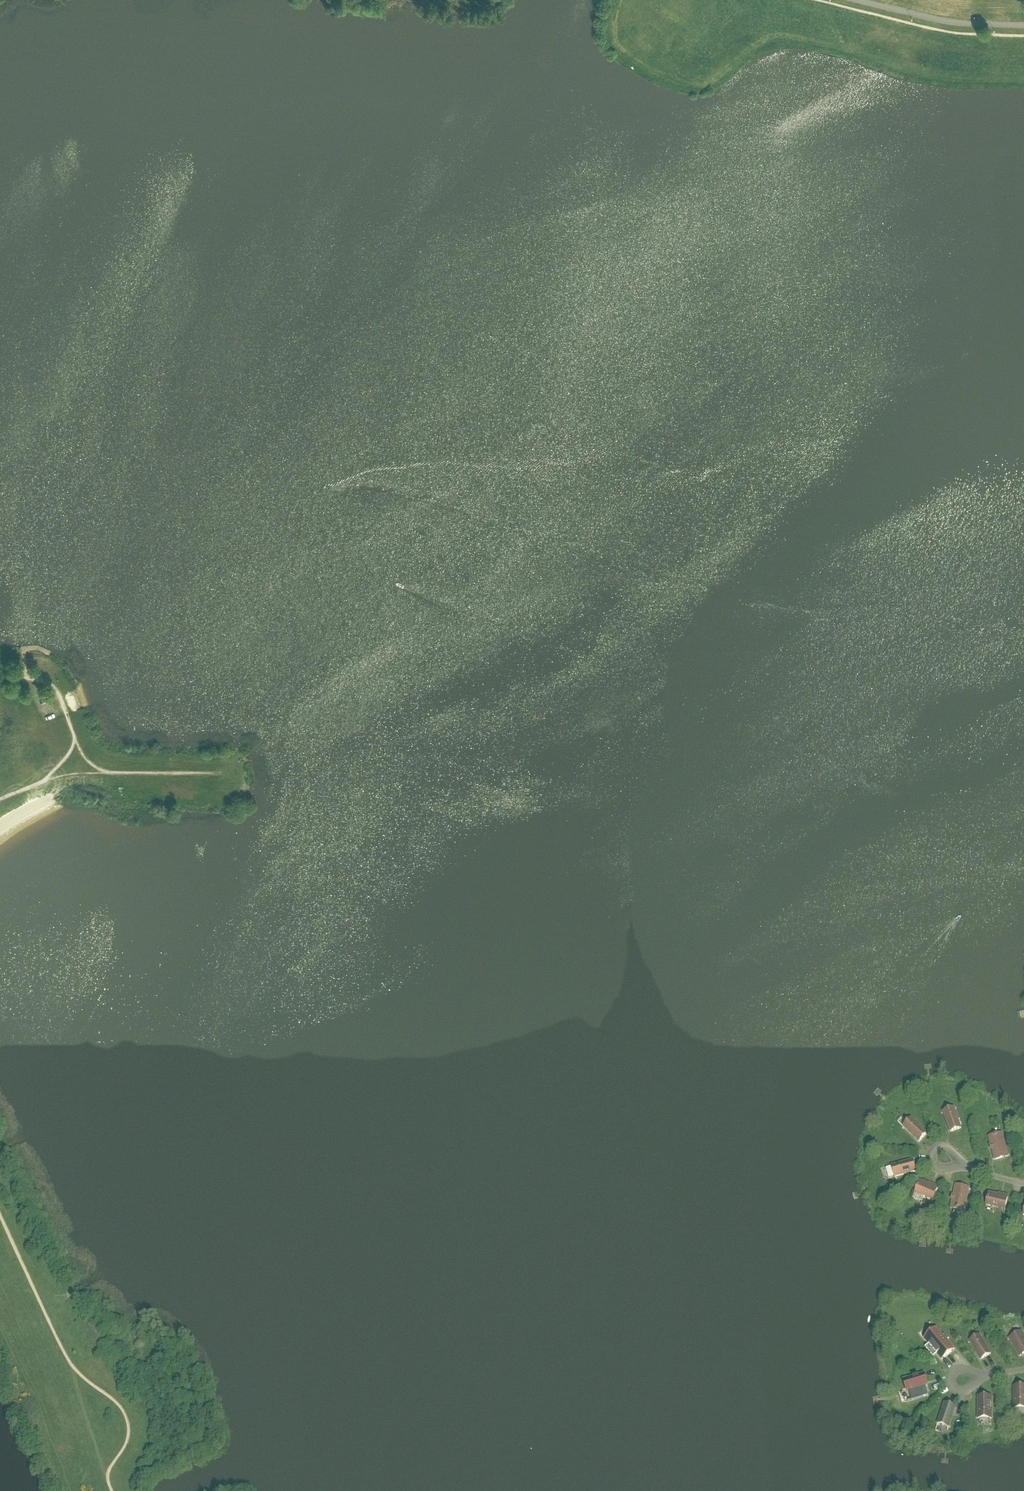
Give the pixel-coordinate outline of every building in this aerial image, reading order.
[(954,1109),(943,1112),(951,1133),(961,1129),(954,1109)] [(919,1142),(927,1134),(911,1119),(903,1127),(919,1142)] [(1002,1134),(989,1137),(991,1146),(990,1146),(991,1150),(992,1150),(995,1161),(1008,1157),(1002,1134)] [(892,1167),(895,1178),(916,1172),(913,1161),(892,1167)] [(934,1200),(938,1189),(920,1182),(916,1193),(934,1200)] [(964,1212),(969,1188),(956,1186),(954,1196),(952,1196),(951,1200),(953,1200),(951,1209),(964,1212)] [(1008,1198),(989,1194),(987,1205),(1005,1209),(1008,1198)] [(942,1361),(954,1351),(936,1329),(924,1339),(942,1361)] [(1021,1332),(1009,1339),(1020,1357),(1023,1355),(1023,1336),(1021,1332)] [(991,1355),(980,1336),(970,1341),(981,1360),(991,1355)] [(928,1396),(925,1384),(927,1383),(924,1374),(903,1381),(906,1389),(909,1389),(912,1401),(908,1402),(908,1403),(928,1396)] [(1016,1387),(1016,1397),(1014,1397),(1014,1409),(1023,1409),(1023,1387),(1016,1387)] [(992,1419),(992,1398),(980,1398),(980,1407),(978,1407),(978,1420),(992,1419)] [(949,1428),(956,1407),(945,1404),(938,1424),(949,1428)]
